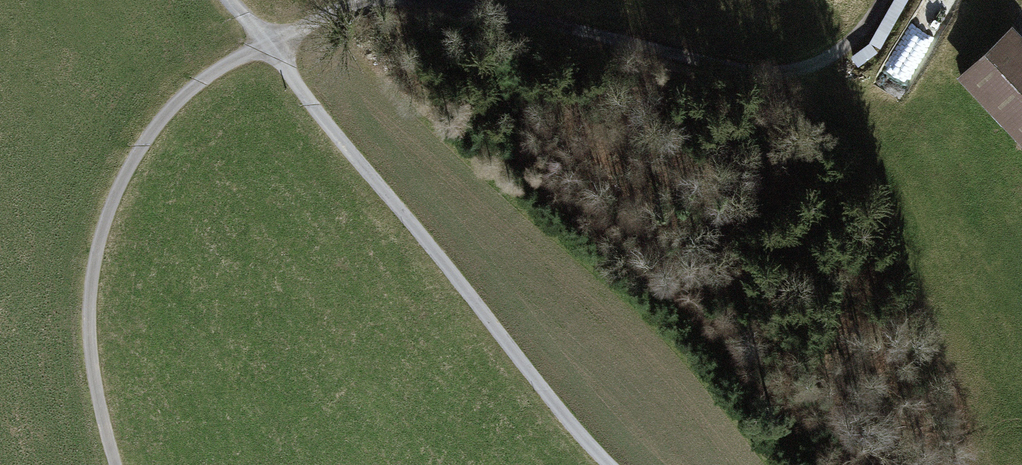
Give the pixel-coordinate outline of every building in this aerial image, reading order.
[(966,82),(1021,145),(1021,32),(966,82)]
